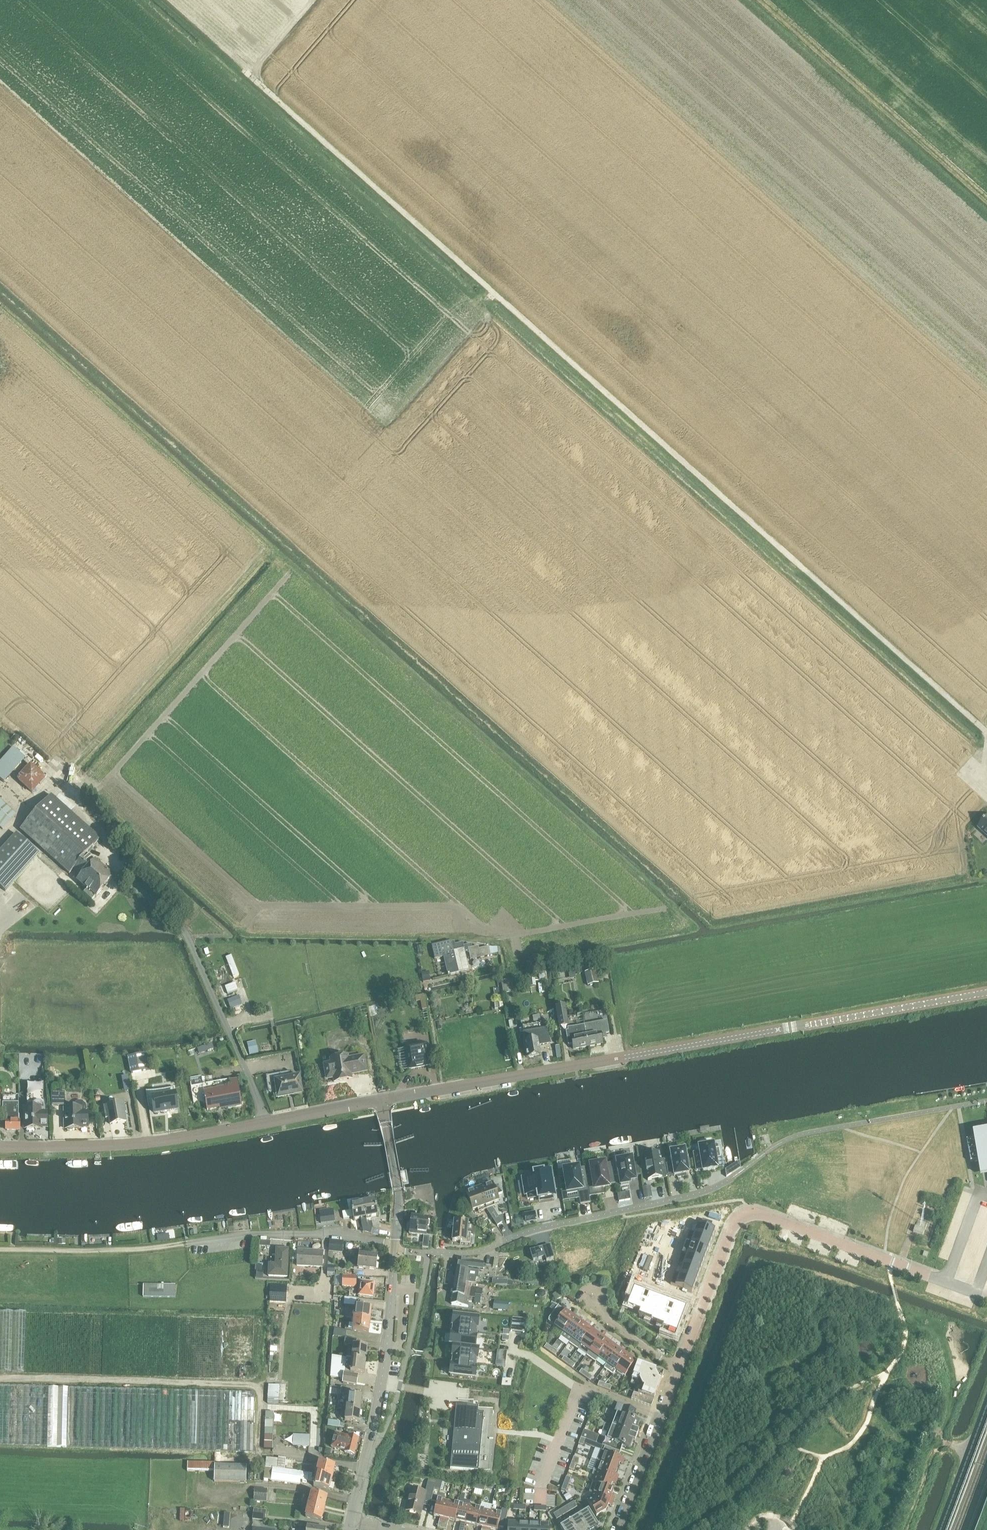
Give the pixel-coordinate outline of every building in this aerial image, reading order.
[(29,759),(33,754),(18,741),(14,745),(29,759)] [(4,783),(26,759),(21,755),(13,748),(0,763),(0,779),(4,783)] [(32,794),(47,778),(30,763),(16,779),(32,794)] [(96,897),(114,878),(88,854),(101,840),(51,795),(20,829),(70,874),(74,869),(83,877),(79,882),(88,890),(85,894),(92,900),(95,896),(96,897)] [(2,827),(4,829),(16,815),(0,800),(0,829),(2,827)] [(978,828),(986,836),(986,818),(978,828)] [(17,834),(0,852),(0,886),(5,891),(39,854),(17,834)] [(436,945),(431,946),(434,959),(444,957),(448,976),(459,974),(451,941),(436,945)] [(452,941),(451,941),(459,974),(470,971),(465,952),(468,952),(471,961),(498,954),(497,947),(497,946),(492,947),(489,948),(479,950),(479,947),(472,948),(471,945),(464,946),(463,943),(455,944),(455,942),(452,942),(452,941)] [(595,968),(585,971),(588,983),(598,981),(595,968)] [(513,992),(510,980),(501,981),(503,994),(513,992)] [(225,985),(228,993),(239,989),(236,981),(225,985)] [(240,994),(228,999),(231,1007),(243,1003),(240,994)] [(559,1028),(568,1026),(565,1006),(555,1008),(559,1028)] [(545,1022),(523,1026),(526,1043),(524,1043),(527,1058),(540,1055),(539,1046),(547,1044),(546,1041),(549,1041),(545,1022)] [(585,1026),(586,1031),(589,1047),(603,1044),(603,1040),(607,1039),(606,1034),(610,1034),(607,1022),(585,1026)] [(586,1031),(571,1033),(566,1034),(568,1046),(573,1045),(574,1050),(589,1047),(586,1031)] [(212,1042),(198,1047),(200,1053),(214,1047),(212,1042)] [(412,1069),(431,1066),(428,1046),(408,1049),(412,1069)] [(258,1053),(257,1047),(248,1049),(250,1055),(258,1053)] [(131,1073),(147,1070),(144,1054),(128,1057),(131,1073)] [(348,1058),(331,1061),(331,1058),(330,1058),(331,1065),(327,1066),(325,1069),(326,1074),(329,1076),(333,1075),(335,1083),(346,1081),(346,1080),(345,1080),(344,1077),(367,1073),(365,1058),(359,1059),(358,1054),(359,1059),(349,1061),(348,1058)] [(292,1072),(266,1077),(269,1092),(277,1091),(278,1099),(284,1098),(284,1096),(303,1093),(300,1077),(293,1078),(292,1072)] [(202,1076),(189,1078),(194,1102),(205,1100),(207,1110),(225,1107),(225,1109),(240,1107),(235,1079),(203,1085),(202,1076)] [(25,1092),(25,1129),(27,1129),(29,1131),(32,1131),(34,1129),(41,1129),(41,1127),(48,1126),(48,1112),(47,1086),(31,1086),(31,1092),(25,1092)] [(178,1110),(175,1093),(175,1087),(146,1091),(148,1106),(153,1106),(154,1113),(178,1110)] [(66,1093),(53,1093),(53,1106),(66,1106),(66,1093)] [(3,1113),(7,1113),(7,1130),(19,1130),(19,1115),(19,1096),(3,1096),(3,1113)] [(66,1108),(66,1129),(68,1129),(70,1131),(73,1131),(74,1129),(82,1129),(82,1127),(88,1126),(88,1112),(87,1112),(87,1108),(86,1106),(85,1104),(84,1103),(82,1102),(80,1101),(78,1102),(76,1103),(75,1104),(74,1106),(74,1108),(66,1108)] [(123,1105),(104,1108),(106,1119),(109,1119),(110,1125),(126,1122),(123,1105)] [(974,1138),(966,1139),(970,1162),(977,1160),(980,1175),(983,1175),(986,1174),(986,1133),(973,1135),(974,1138)] [(702,1169),(703,1171),(707,1170),(713,1170),(713,1169),(717,1169),(716,1159),(720,1158),(718,1149),(714,1150),(713,1144),(699,1146),(700,1152),(694,1153),(696,1170),(702,1169)] [(686,1176),(686,1174),(689,1173),(688,1168),(690,1167),(689,1160),(687,1160),(685,1148),(670,1151),(672,1163),(666,1164),(668,1176),(674,1175),(674,1176),(677,1175),(678,1177),(686,1176)] [(658,1154),(644,1157),(648,1180),(662,1178),(662,1177),(666,1177),(667,1177),(664,1159),(659,1160),(658,1154)] [(632,1158),(617,1160),(621,1185),(629,1183),(629,1181),(635,1180),(635,1176),(641,1175),(639,1163),(633,1164),(632,1158)] [(605,1162),(590,1165),(594,1189),(609,1187),(608,1180),(614,1179),(611,1163),(605,1164),(605,1162)] [(739,1164),(729,1170),(729,1172),(729,1173),(730,1175),(739,1169),(739,1168),(739,1165),(739,1164)] [(578,1167),(564,1169),(567,1192),(578,1190),(580,1199),(581,1204),(590,1203),(589,1197),(585,1168),(579,1169),(578,1167)] [(533,1175),(521,1177),(524,1197),(526,1196),(527,1200),(537,1198),(537,1201),(539,1201),(539,1202),(554,1200),(553,1198),(556,1197),(551,1170),(532,1173),(533,1175)] [(492,1182),(479,1187),(487,1209),(492,1207),(495,1206),(494,1203),(499,1201),(497,1195),(502,1193),(495,1185),(493,1186),(492,1182)] [(477,1209),(478,1212),(487,1209),(479,1187),(466,1192),(467,1195),(465,1196),(464,1206),(470,1204),(473,1211),(477,1209)] [(378,1216),(375,1200),(363,1202),(366,1220),(371,1219),(371,1217),(378,1216)] [(361,1219),(363,1229),(365,1230),(365,1227),(368,1228),(367,1224),(366,1220),(363,1202),(351,1205),(354,1220),(361,1219)] [(492,1207),(487,1209),(488,1212),(497,1226),(502,1222),(492,1207)] [(465,1209),(463,1212),(474,1220),(476,1218),(470,1213),(465,1209)] [(333,1212),(320,1214),(321,1224),(335,1222),(333,1212)] [(535,1212),(525,1214),(526,1222),(536,1220),(535,1212)] [(409,1234),(423,1235),(422,1247),(428,1248),(429,1236),(426,1236),(428,1218),(411,1217),(409,1234)] [(468,1222),(454,1221),(452,1241),(460,1241),(460,1243),(470,1244),(471,1233),(467,1233),(468,1222)] [(698,1225),(694,1235),(711,1241),(715,1231),(710,1230),(712,1224),(702,1221),(700,1226),(698,1225)] [(372,1223),(367,1224),(368,1228),(365,1227),(365,1230),(364,1232),(378,1236),(379,1231),(373,1229),(372,1223)] [(915,1226),(912,1232),(922,1236),(925,1230),(915,1226)] [(690,1234),(686,1245),(690,1247),(707,1253),(711,1241),(694,1235),(690,1234)] [(343,1241),(330,1240),(329,1242),(329,1251),(343,1252),(343,1241)] [(539,1248),(530,1250),(533,1261),(545,1258),(546,1261),(552,1259),(553,1259),(550,1247),(549,1245),(539,1248)] [(690,1247),(686,1256),(703,1262),(707,1253),(690,1247)] [(287,1278),(288,1248),(275,1248),(274,1264),(269,1264),(268,1277),(287,1278)] [(297,1265),(323,1267),(323,1251),(298,1250),(297,1265)] [(358,1269),(376,1271),(378,1256),(360,1254),(359,1262),(355,1262),(354,1268),(358,1268),(358,1269)] [(682,1254),(678,1265),(682,1267),(699,1273),(703,1262),(686,1256),(682,1254)] [(455,1279),(454,1285),(464,1287),(465,1282),(471,1283),(475,1283),(477,1269),(482,1270),(483,1262),(458,1259),(456,1269),(453,1271),(452,1276),(455,1279)] [(682,1267),(679,1275),(696,1282),(699,1273),(682,1267)] [(674,1274),(670,1285),(692,1293),(696,1282),(679,1275),(674,1274)] [(343,1276),(342,1287),(355,1288),(356,1276),(343,1276)] [(359,1295),(373,1297),(375,1283),(361,1281),(359,1295)] [(482,1289),(471,1287),(471,1283),(465,1282),(464,1287),(454,1285),(453,1294),(469,1297),(474,1298),(474,1297),(481,1298),(482,1294),(482,1289)] [(143,1284),(143,1297),(175,1297),(175,1285),(165,1285),(157,1285),(143,1284)] [(287,1286),(271,1285),(270,1289),(270,1301),(286,1302),(287,1290),(287,1286)] [(633,1288),(627,1307),(639,1312),(638,1315),(651,1320),(650,1321),(663,1326),(661,1332),(675,1337),(686,1308),(672,1302),(659,1298),(646,1293),(633,1288)] [(563,1297),(560,1291),(553,1295),(555,1300),(563,1297)] [(451,1304),(468,1306),(469,1297),(453,1294),(451,1304)] [(345,1296),(345,1303),(356,1304),(357,1297),(345,1296)] [(494,1301),(493,1309),(507,1311),(508,1303),(494,1301)] [(548,1321),(554,1326),(563,1332),(574,1317),(558,1305),(548,1319),(548,1321)] [(356,1306),(355,1319),(370,1320),(372,1308),(356,1306)] [(23,1372),(26,1312),(0,1312),(0,1371),(23,1372)] [(454,1315),(453,1325),(454,1325),(453,1330),(476,1332),(476,1327),(477,1327),(478,1318),(454,1315)] [(512,1317),(511,1331),(524,1333),(526,1319),(512,1317)] [(583,1323),(574,1317),(563,1332),(560,1336),(569,1343),(583,1323)] [(353,1331),(369,1332),(370,1320),(355,1319),(353,1331)] [(577,1349),(591,1330),(583,1323),(569,1343),(577,1349)] [(334,1329),(334,1336),(345,1338),(345,1331),(334,1329)] [(452,1334),(451,1344),(454,1344),(454,1347),(474,1349),(476,1337),(475,1336),(476,1332),(453,1330),(453,1334),(452,1334)] [(577,1349),(586,1355),(600,1336),(591,1330),(577,1349)] [(598,1358),(609,1342),(600,1336),(586,1355),(595,1361),(598,1358)] [(562,1345),(556,1342),(553,1346),(558,1350),(562,1345)] [(598,1358),(607,1364),(618,1349),(609,1342),(598,1358)] [(367,1347),(354,1346),(352,1358),(366,1360),(367,1347)] [(454,1347),(453,1356),(454,1356),(453,1360),(475,1363),(476,1359),(477,1349),(474,1349),(454,1347)] [(613,1374),(616,1370),(627,1355),(618,1349),(607,1364),(603,1368),(613,1374)] [(636,1361),(627,1355),(616,1370),(625,1377),(636,1361)] [(330,1378),(343,1379),(343,1374),(344,1374),(346,1358),(332,1356),(330,1378)] [(364,1373),(366,1360),(352,1358),(351,1371),(364,1373)] [(452,1365),(451,1375),(475,1377),(476,1367),(475,1367),(475,1363),(453,1360),(453,1365),(452,1365)] [(647,1397),(650,1398),(654,1400),(664,1373),(637,1363),(631,1379),(632,1380),(632,1379),(637,1381),(640,1380),(643,1387),(640,1388),(638,1393),(638,1394),(640,1395),(644,1396),(647,1397)] [(357,1376),(344,1374),(343,1374),(343,1379),(342,1383),(356,1384),(357,1376)] [(502,1379),(501,1386),(511,1388),(512,1380),(502,1379)] [(66,1447),(253,1452),(255,1402),(255,1392),(49,1387),(0,1385),(0,1445),(66,1447)] [(278,1403),(279,1385),(268,1385),(267,1403),(278,1403)] [(362,1397),(348,1395),(347,1407),(360,1409),(362,1397)] [(615,1412),(616,1413),(612,1426),(637,1435),(638,1430),(636,1429),(639,1421),(632,1419),(635,1412),(617,1405),(615,1412)] [(450,1468),(486,1472),(486,1471),(486,1464),(486,1463),(487,1456),(488,1449),(488,1448),(488,1441),(490,1441),(490,1440),(492,1410),(493,1410),(479,1408),(478,1408),(478,1413),(469,1412),(470,1407),(458,1406),(456,1429),(454,1429),(452,1445),(454,1445),(452,1468),(450,1468)] [(359,1422),(360,1409),(347,1407),(345,1420),(359,1422)] [(273,1441),(273,1411),(265,1410),(264,1441),(273,1441)] [(601,1415),(594,1412),(592,1417),(599,1420),(601,1415)] [(605,1422),(603,1429),(610,1432),(612,1424),(605,1422)] [(635,1441),(637,1435),(612,1426),(607,1439),(605,1438),(602,1445),(605,1446),(620,1452),(622,1445),(629,1448),(632,1440),(635,1441)] [(593,1433),(584,1430),(581,1438),(585,1439),(590,1441),(593,1433)] [(347,1434),(346,1436),(334,1433),(330,1447),(345,1451),(345,1452),(355,1455),(359,1438),(347,1434)] [(598,1435),(593,1433),(590,1441),(596,1443),(598,1435)] [(320,1435),(292,1434),(292,1446),(320,1447),(320,1435)] [(618,1457),(620,1452),(605,1446),(603,1451),(601,1450),(597,1461),(617,1469),(620,1463),(623,1464),(625,1460),(618,1457)] [(284,1471),(284,1470),(286,1458),(278,1457),(276,1470),(284,1471)] [(583,1460),(574,1457),(571,1463),(576,1465),(580,1466),(583,1460)] [(615,1474),(617,1469),(597,1461),(593,1471),(617,1480),(619,1476),(615,1474)] [(215,1465),(215,1463),(187,1462),(187,1470),(214,1471),(214,1481),(246,1482),(246,1466),(215,1465)] [(335,1466),(320,1462),(317,1474),(332,1478),(335,1466)] [(276,1470),(271,1469),(265,1468),(264,1480),(299,1484),(301,1472),(284,1470),(284,1471),(276,1470)] [(595,1476),(593,1483),(614,1490),(610,1489),(612,1483),(616,1484),(617,1480),(593,1471),(592,1474),(595,1476)] [(329,1489),(332,1478),(317,1474),(314,1485),(329,1489)] [(431,1501),(436,1480),(428,1478),(428,1482),(425,1492),(411,1488),(405,1511),(421,1514),(424,1499),(431,1501)] [(443,1481),(436,1480),(431,1501),(437,1502),(434,1516),(440,1518),(438,1527),(442,1529),(449,1501),(444,1500),(445,1495),(440,1494),(443,1481)] [(589,1493),(593,1494),(613,1502),(615,1497),(611,1496),(614,1490),(593,1483),(589,1493)] [(254,1501),(266,1502),(267,1489),(255,1488),(254,1501)] [(327,1497),(312,1493),(309,1505),(324,1509),(327,1497)] [(612,1506),(613,1502),(593,1494),(591,1498),(587,1501),(596,1517),(606,1511),(608,1505),(612,1506)] [(459,1499),(458,1503),(459,1504),(455,1521),(461,1523),(459,1529),(464,1529),(470,1506),(469,1506),(470,1502),(459,1499)] [(449,1520),(455,1521),(459,1504),(458,1503),(449,1501),(442,1529),(447,1529),(449,1520)] [(321,1520),(324,1509),(309,1505),(306,1516),(321,1520)] [(470,1506),(464,1529),(469,1529),(470,1525),(476,1526),(480,1508),(470,1506)] [(978,1529),(981,1529),(986,1514),(986,1506),(978,1529)] [(491,1511),(480,1508),(476,1526),(482,1527),(481,1529),(486,1529),(491,1511)] [(254,1509),(252,1520),(259,1520),(265,1521),(267,1510),(254,1509)] [(579,1515),(588,1529),(595,1529),(599,1527),(588,1509),(579,1515)] [(501,1513),(491,1511),(486,1529),(491,1529),(493,1529),(497,1529),(498,1527),(504,1529),(508,1511),(502,1510),(501,1513)] [(570,1521),(575,1529),(588,1529),(579,1515),(570,1521)] [(570,1521),(560,1526),(562,1529),(575,1529),(570,1521)] [(518,1529),(529,1529),(529,1525),(529,1522),(519,1522),(518,1524),(518,1529)]
